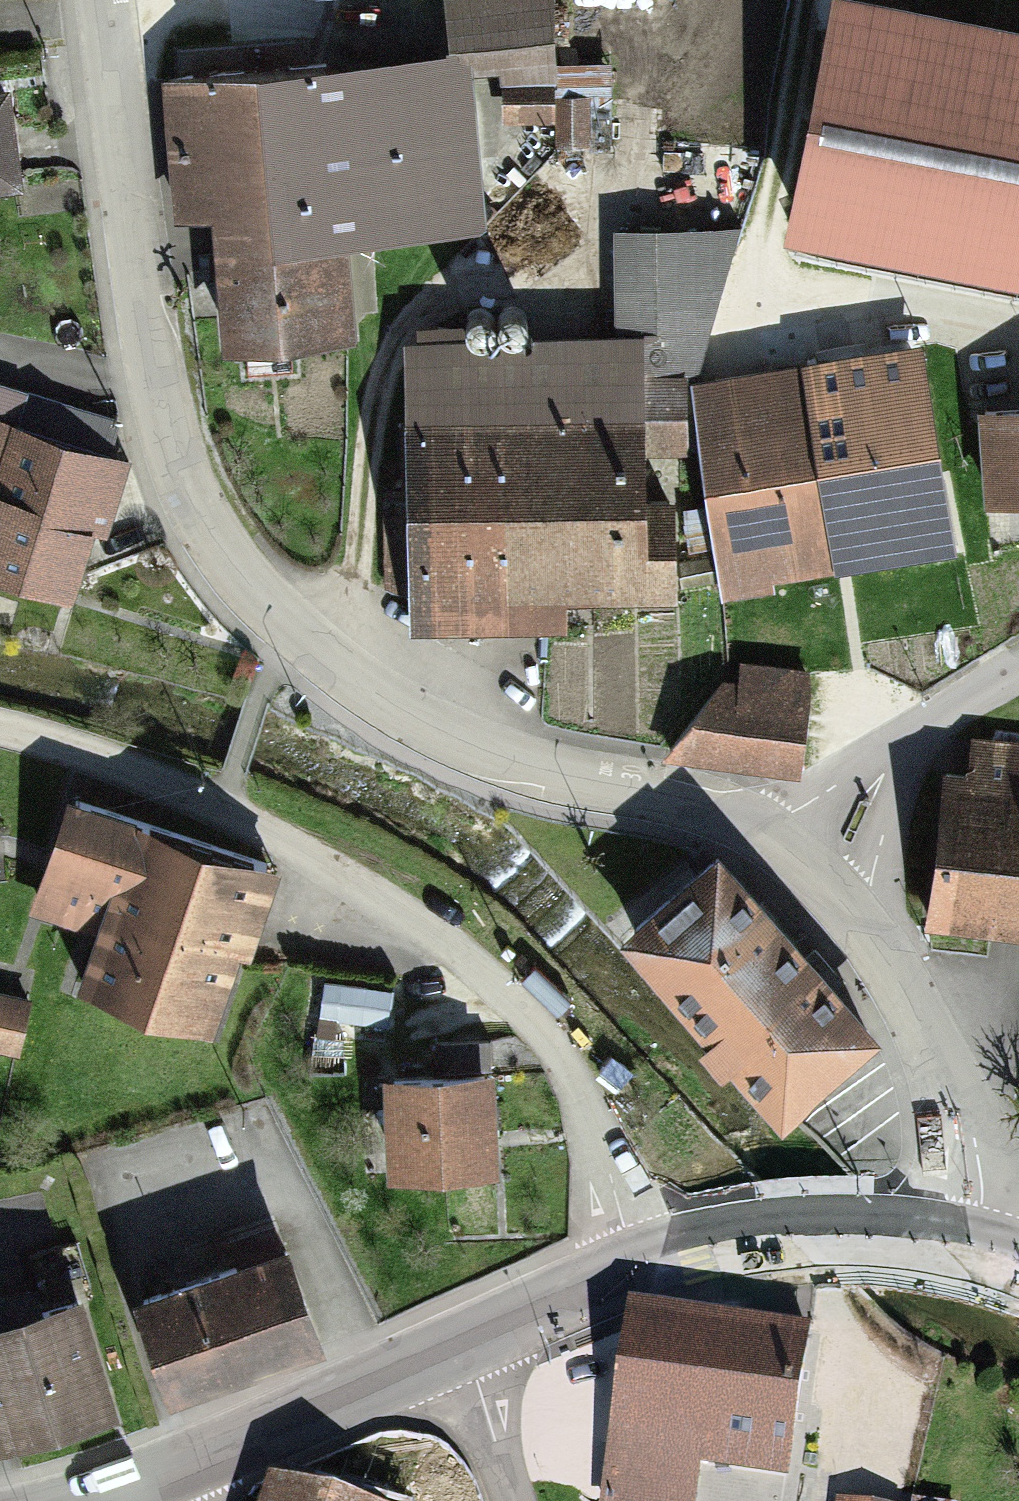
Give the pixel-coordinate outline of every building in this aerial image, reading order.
[(459,61),(554,58),(552,0),(457,0),(459,61)] [(800,253),(1018,298),(1018,78),(843,42),(800,253)] [(469,61),(168,79),(176,211),(215,209),(222,334),(349,327),(343,226),(478,218),(469,61)] [(0,91),(0,184),(23,181),(14,89),(0,91)] [(627,228),(618,334),(647,334),(647,443),(689,448),(700,381),(744,229),(627,228)] [(850,359),(700,381),(728,572),(947,540),(914,307),(844,317),(850,359)] [(404,334),(404,620),(570,620),(570,585),(676,585),(676,501),(647,501),(647,443),(647,334),(618,334),(404,334)] [(974,402),(977,493),(1018,492),(1018,401),(974,402)] [(68,583),(86,524),(103,529),(125,457),(0,420),(0,563),(68,583)] [(746,685),(693,680),(686,753),(798,764),(806,679),(747,674),(746,685)] [(965,728),(942,912),(1018,922),(1018,734),(965,728)] [(277,866),(71,796),(34,905),(95,925),(78,973),(224,1022),(277,866)] [(720,843),(628,927),(790,1105),(882,1021),(720,843)] [(0,999),(0,1048),(17,1051),(25,1003),(0,999)] [(487,1067),(389,1068),(391,1164),(489,1163),(487,1067)] [(291,1246),(146,1293),(179,1396),(324,1349),(291,1246)] [(0,1316),(0,1448),(122,1413),(87,1291),(0,1316)] [(618,1293),(586,1500),(691,1500),(695,1477),(787,1491),(812,1322),(618,1293)] [(268,1500),(325,1500),(274,1483),(268,1500)]
